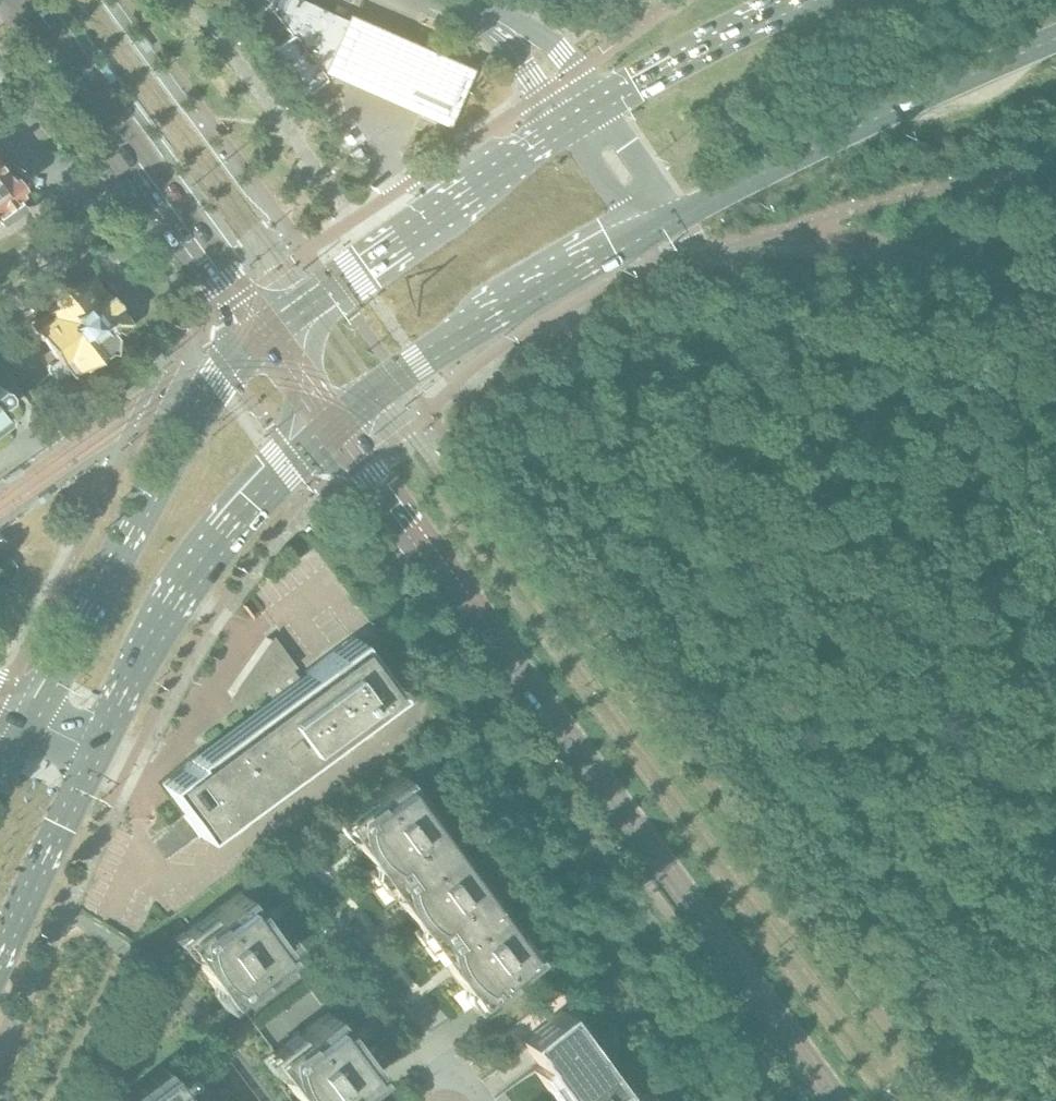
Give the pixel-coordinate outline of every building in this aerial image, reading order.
[(351,23),(353,23),(354,21),(351,20),(350,21),(312,5),(313,4),(303,0),(285,0),(277,17),(290,34),(281,41),(272,48),(306,93),(309,91),(308,91),(314,86),(317,84),(321,81),(322,80),(322,81),(324,79),(325,78),(324,78),(328,76),(328,75),(329,76),(330,73),(329,73),(351,23)] [(449,61),(356,21),(332,77),(425,118),(449,61)] [(12,193),(14,192),(15,185),(8,175),(0,174),(0,222),(3,226),(24,210),(12,193)] [(108,333),(119,325),(126,320),(91,273),(74,286),(53,283),(36,296),(49,313),(32,326),(56,360),(49,365),(48,372),(52,377),(59,378),(100,348),(106,348),(108,333)] [(200,837),(386,700),(395,693),(354,637),(297,679),(288,667),(289,666),(279,653),(268,661),(266,660),(263,660),(261,661),(260,664),(261,667),(252,673),(271,698),(189,759),(191,762),(162,784),(200,837)] [(447,839),(425,808),(400,775),(369,798),(366,794),(351,805),(354,809),(338,821),(384,883),(447,839)] [(492,900),(469,868),(447,839),(384,883),(429,944),(492,900)] [(285,955),(270,935),(276,931),(260,910),(255,914),(239,893),(208,916),(205,912),(190,923),(193,927),(177,939),(223,1001),(239,989),(242,994),(257,983),(254,978),(285,955)] [(534,957),(514,930),(492,900),(429,944),(472,1003),(534,957)] [(640,1089),(627,1099),(562,1011),(521,1041),(539,1066),(533,1071),(555,1100),(649,1100),(640,1089)] [(359,1055),(364,1051),(348,1030),(343,1034),(328,1013),(297,1036),(294,1032),(279,1043),(282,1047),(266,1059),(267,1061),(297,1100),(339,1100),(374,1075),(359,1055)] [(175,1086),(165,1071),(124,1100),(187,1100),(175,1086)]
